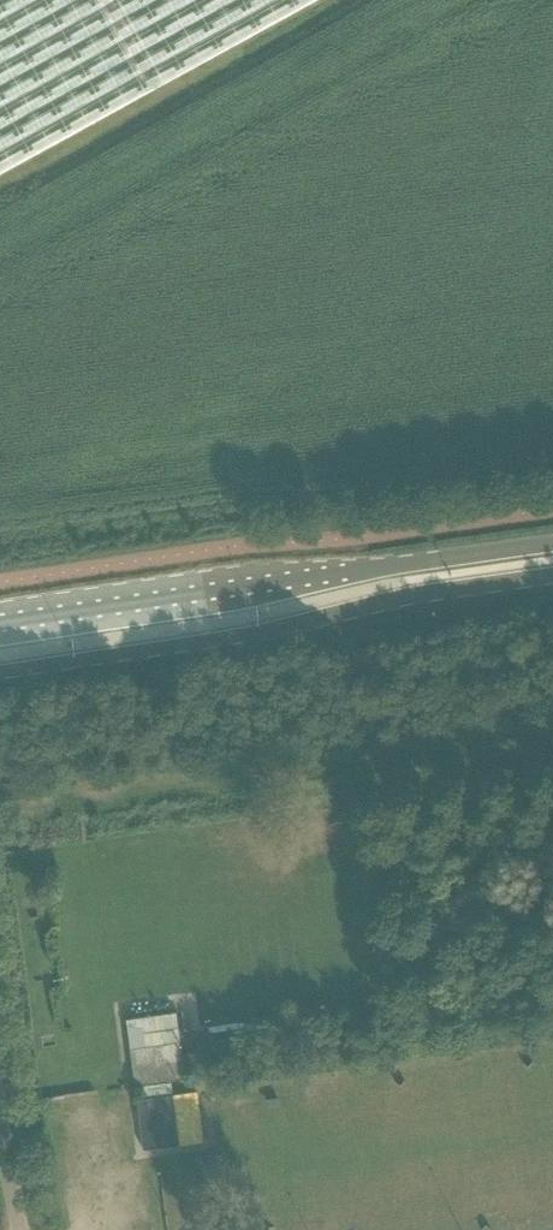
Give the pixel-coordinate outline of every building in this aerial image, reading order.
[(315,0),(0,0),(0,173),(315,0)] [(132,1049),(131,1049),(136,1087),(186,1079),(181,1042),(180,1042),(176,1014),(128,1021),(132,1049)] [(174,1096),(161,1097),(138,1100),(144,1151),(180,1146),(174,1096)]
